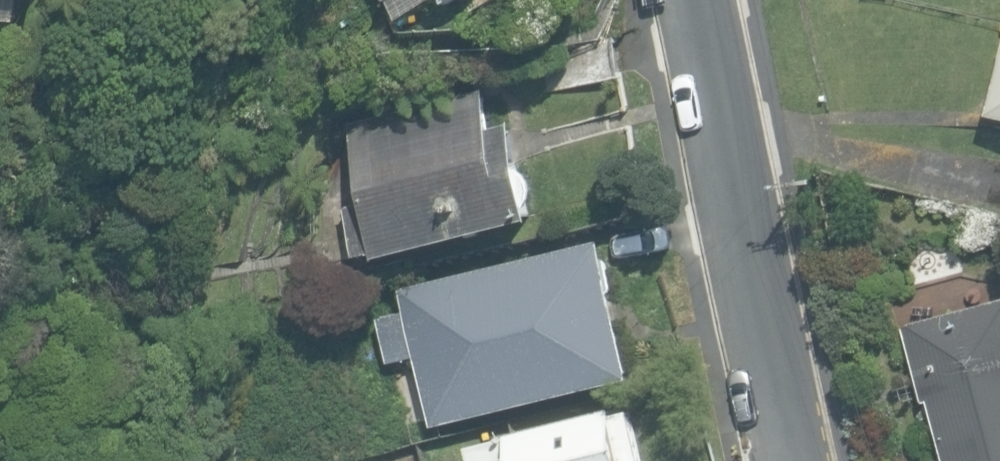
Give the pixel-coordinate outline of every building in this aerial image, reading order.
[(382,251),(384,258),(538,220),(533,199),(514,123),(494,128),(484,90),(351,123),(370,199),(371,202),(353,207),(365,255),(382,251)] [(973,249),(999,242),(999,213),(979,209),(973,249)] [(434,420),(436,427),(501,411),(575,392),(635,377),(601,241),(402,290),(407,309),(382,316),(394,362),(419,356),(434,420)] [(909,326),(928,400),(934,399),(951,460),(999,460),(999,302),(909,326)] [(470,460),(643,460),(631,411),(617,415),(616,409),(467,446),(470,460)]
